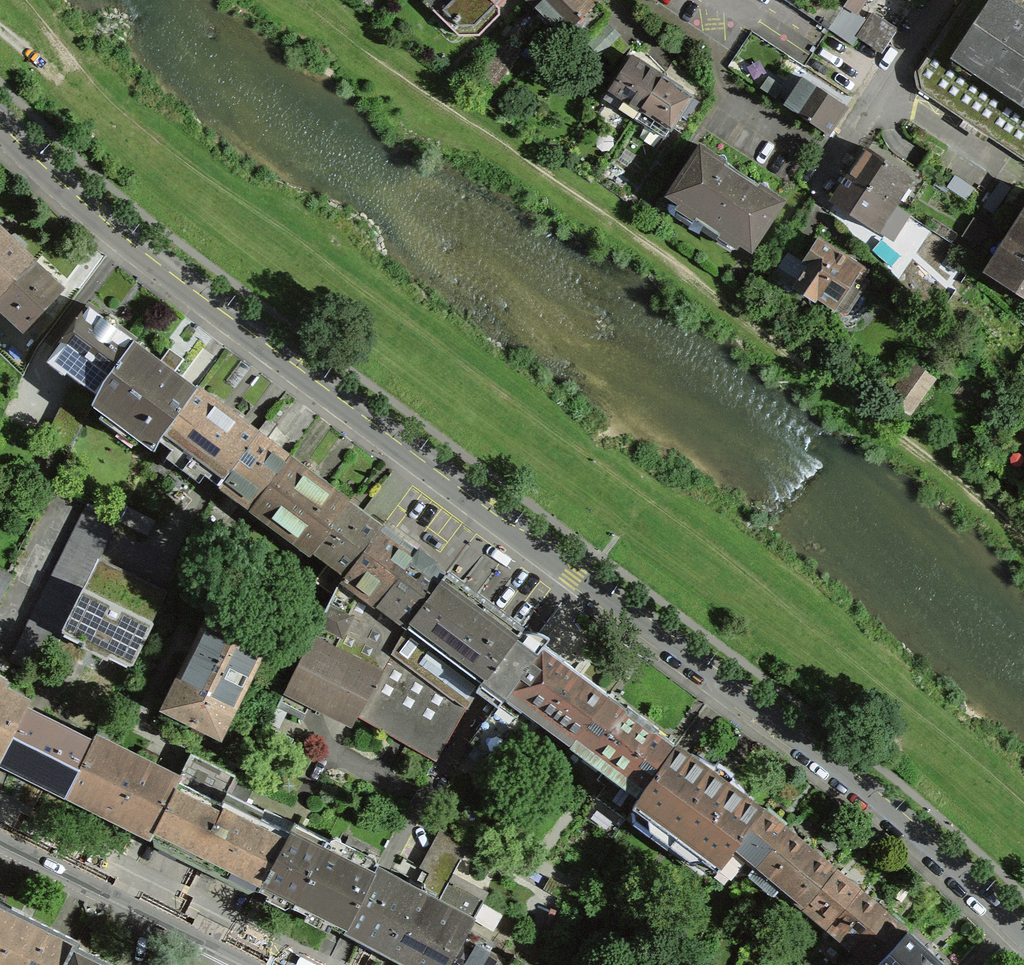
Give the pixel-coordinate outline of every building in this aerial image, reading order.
[(478,33),(508,0),(440,0),(478,33)] [(610,0),(532,0),(573,40),(611,0),(610,0)] [(912,0),(838,0),(823,23),(875,57),(912,0)] [(996,0),(972,0),(935,57),(1023,115),(1023,18),(996,0)] [(935,57),(914,89),(1023,161),(1023,115),(935,57)] [(605,95),(630,110),(650,76),(625,61),(605,95)] [(843,107),(798,75),(777,105),(821,137),(843,107)] [(663,129),(683,96),(650,76),(630,110),(663,129)] [(783,201),(699,145),(664,198),(748,254),(783,201)] [(904,175),(866,150),(828,207),(866,232),(904,175)] [(973,268),(1023,301),(1023,190),(973,268)] [(30,264),(0,236),(0,295),(30,264)] [(864,271),(813,236),(787,273),(837,308),(864,271)] [(44,277),(40,274),(30,264),(0,295),(0,305),(8,312),(4,317),(21,332),(59,292),(57,290),(60,287),(47,275),(44,277)] [(99,388),(101,384),(131,343),(114,330),(114,328),(114,327),(114,325),(113,323),(112,321),(110,320),(108,319),(106,319),(104,319),(102,320),(101,321),(98,318),(84,308),(51,353),(53,354),(46,364),(63,377),(70,367),(99,388)] [(151,452),(156,442),(158,438),(194,390),(144,353),(131,343),(101,384),(99,388),(92,403),(90,407),(101,415),(107,414),(135,435),(136,441),(151,452)] [(937,379),(913,361),(886,398),(910,416),(937,379)] [(194,390),(158,438),(156,442),(216,485),(218,486),(219,484),(221,480),(255,434),(210,401),(194,389),(194,390)] [(265,420),(255,434),(221,480),(253,505),(287,460),(269,446),(264,442),(275,427),(265,420)] [(313,550),(347,504),(306,474),(287,459),(287,460),(253,505),(263,513),(260,518),(299,547),(302,542),(313,550)] [(359,513),(347,504),(313,550),(311,553),(326,564),(311,584),(330,598),(335,588),(380,529),(359,513)] [(65,625),(81,592),(95,564),(116,523),(87,508),(9,663),(38,678),(65,625)] [(149,523),(122,509),(116,523),(142,537),(149,523)] [(330,598),(310,639),(332,651),(348,618),(345,617),(362,586),(379,599),(375,605),(392,617),(395,612),(409,622),(443,576),(430,566),(432,563),(430,563),(417,553),(416,552),(414,554),(394,540),(380,529),(335,588),(330,598)] [(148,626),(162,597),(95,564),(81,592),(148,626)] [(10,577),(0,573),(0,596),(10,577)] [(409,622),(390,655),(464,710),(474,692),(518,632),(466,593),(443,576),(409,622)] [(379,674),(354,718),(355,719),(433,763),(464,710),(390,655),(409,622),(395,612),(392,617),(375,605),(379,599),(362,586),(345,617),(348,618),(332,651),(343,656),(379,674)] [(112,648),(132,658),(148,626),(81,592),(65,625),(86,635),(82,648),(89,652),(104,659),(112,648)] [(189,656),(243,683),(270,629),(216,602),(200,633),(189,656)] [(518,632),(474,692),(486,702),(494,708),(466,745),(489,763),(510,733),(516,738),(531,718),(539,723),(542,719),(573,742),(606,697),(559,662),(541,649),(547,641),(536,635),(528,633),(520,633),(518,632)] [(332,651),(310,639),(274,710),(299,722),(307,706),(333,719),(336,713),(353,722),(355,719),(354,718),(379,674),(343,656),(332,651)] [(243,683),(189,656),(171,693),(162,710),(216,737),(243,683)] [(22,710),(27,702),(0,688),(0,755),(22,710)] [(619,707),(606,697),(573,742),(569,747),(582,757),(586,751),(606,766),(640,720),(625,708),(623,710),(619,707)] [(89,743),(22,710),(0,755),(0,763),(17,771),(64,795),(89,743)] [(654,733),(656,731),(651,728),(640,720),(606,766),(594,782),(602,788),(594,800),(623,822),(673,747),(654,733)] [(89,743),(64,795),(89,807),(148,837),(177,780),(92,738),(89,743)] [(706,884),(715,872),(760,812),(746,802),(747,800),(730,780),(723,786),(713,779),(709,776),(713,767),(689,756),(688,758),(673,747),(623,822),(706,884)] [(255,891),(287,834),(245,813),(248,807),(243,804),(250,790),(237,783),(238,781),(188,756),(177,780),(148,837),(148,838),(178,852),(203,865),(197,878),(210,885),(216,871),(255,891)] [(763,814),(760,812),(715,872),(726,881),(743,861),(753,869),(784,832),(775,824),(777,821),(772,817),(765,811),(763,814)] [(292,825),(287,834),(255,891),(266,896),(291,909),(324,841),(292,825)] [(437,832),(417,870),(427,876),(418,893),(388,877),(374,869),(342,933),(356,941),(371,949),(401,964),(446,964),(459,943),(471,920),(479,907),(493,881),(459,863),(466,849),(437,832)] [(792,838),(784,832),(753,869),(777,890),(781,885),(808,852),(792,838)] [(342,934),(342,933),(374,869),(375,867),(324,841),(291,909),(304,915),(301,921),(310,925),(326,933),(329,928),(342,934)] [(789,900),(801,910),(832,873),(824,866),(821,863),(820,860),(820,858),(819,857),(816,854),(814,853),(812,853),(809,853),(808,852),(781,885),(793,895),(789,900)] [(846,882),(844,882),(840,879),(832,873),(801,910),(813,920),(818,915),(830,925),(857,893),(856,892),(856,890),(855,888),(854,886),(852,884),(849,883),(848,882),(846,882)] [(843,936),(854,946),(881,913),(865,900),(857,893),(830,925),(825,930),(838,941),(843,936)] [(471,920),(490,931),(498,917),(479,907),(471,920)] [(72,948),(75,943),(23,917),(7,909),(0,924),(0,964),(64,964),(72,948)] [(906,934),(903,931),(905,928),(893,918),(890,921),(889,920),(881,913),(854,946),(850,951),(862,961),(866,956),(877,964),(906,934)] [(906,934),(877,964),(939,964),(919,946),(906,934)] [(496,959),(474,945),(471,950),(459,943),(446,964),(493,964),(496,959)] [(72,948),(64,964),(106,964),(72,948)]
